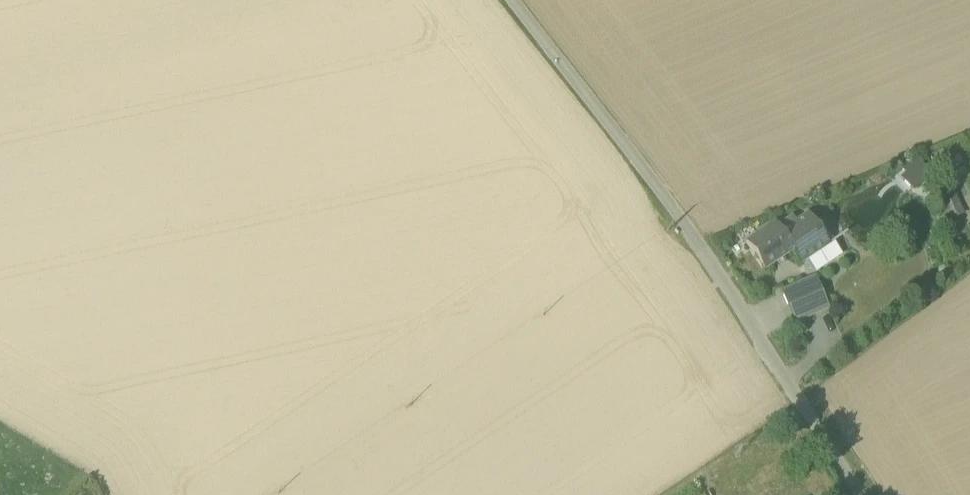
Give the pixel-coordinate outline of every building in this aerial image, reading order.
[(942,161),(946,171),(963,164),(959,154),(942,161)] [(931,174),(917,160),(900,178),(915,191),(931,174)] [(945,215),(950,228),(968,219),(953,188),(935,196),(945,215)] [(942,232),(950,228),(945,215),(936,219),(942,232)] [(800,264),(808,259),(828,246),(820,233),(817,229),(815,230),(806,217),(782,233),(775,224),(746,243),(764,270),(792,252),(800,264)] [(823,230),(820,233),(828,246),(832,243),(823,230)] [(832,243),(828,246),(808,259),(814,268),(818,269),(838,256),(839,252),(832,243)] [(782,293),(789,308),(822,294),(815,279),(782,293)] [(828,308),(822,294),(789,308),(795,323),(828,308)]
